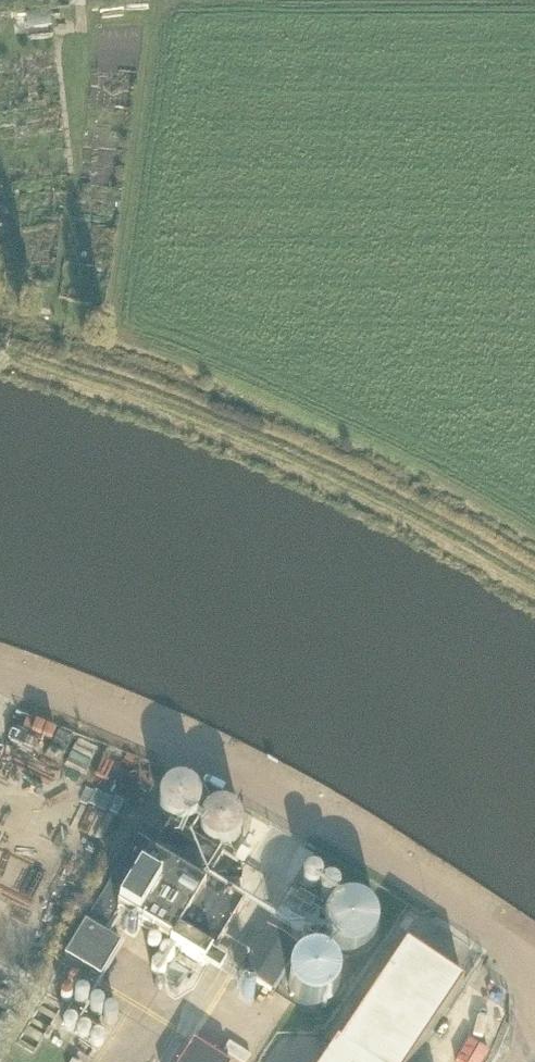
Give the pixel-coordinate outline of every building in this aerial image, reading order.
[(178,778),(160,809),(189,826),(207,796),(178,778)] [(221,800),(201,831),(231,850),(251,819),(221,800)] [(144,828),(65,959),(101,980),(121,947),(104,936),(120,912),(172,945),(183,952),(182,954),(204,968),(211,957),(212,957),(246,903),(211,882),(224,860),(172,828),(164,840),(144,828)] [(377,931),(377,928),(377,926),(377,924),(377,921),(376,919),(375,917),(374,914),(373,912),(372,910),(370,909),(368,907),(367,905),(365,904),(362,903),(360,902),(358,901),(356,901),(353,900),(351,900),(348,900),(346,900),(344,901),(341,902),(339,903),(337,904),(335,905),(333,907),(331,908),(330,910),(328,912),(327,914),(326,916),(325,918),(324,921),(324,923),(324,926),(324,928),(324,930),(324,933),(325,935),(326,937),(327,939),(328,942),(329,944),(331,945),(333,947),(334,949),(336,950),(339,951),(341,952),(343,953),(345,953),(348,954),(350,954),(353,954),(355,954),(357,953),(360,952),(362,951),(364,950),(366,949),(368,947),(370,946),(371,944),(373,942),(374,940),(375,938),(376,936),(377,933),(377,931)] [(270,993),(298,946),(267,928),(239,974),(270,993)] [(151,953),(152,953),(153,953),(154,953),(155,953),(156,953),(157,952),(158,952),(159,951),(159,950),(160,949),(160,948),(160,947),(160,946),(160,945),(159,944),(159,943),(158,942),(157,942),(156,941),(155,941),(154,941),(153,941),(152,941),(151,941),(150,942),(149,943),(148,943),(148,944),(148,945),(147,946),(147,948),(148,949),(148,950),(148,951),(149,951),(150,952),(151,953)] [(165,949),(164,949),(162,950),(161,951),(161,952),(160,953),(159,954),(159,955),(159,957),(159,958),(160,959),(160,960),(161,961),(162,962),(163,963),(165,963),(166,964),(167,964),(168,963),(170,963),(171,962),(172,961),(173,960),(173,959),(174,958),(174,957),(174,956),(174,954),(174,953),(173,952),(172,951),(171,950),(170,949),(169,949),(167,949),(166,948),(165,949)] [(342,1048),(362,1061),(416,1061),(466,988),(409,949),(342,1048)] [(151,959),(151,958),(150,957),(150,956),(149,955),(148,955),(147,954),(146,954),(145,954),(144,954),(143,955),(142,955),(141,956),(141,957),(140,958),(140,959),(140,960),(140,961),(141,962),(142,963),(142,964),(143,964),(144,965),(145,965),(146,965),(147,964),(148,964),(149,963),(150,962),(150,961),(151,960),(151,959)] [(340,988),(340,985),(339,982),(339,980),(338,977),(337,975),(336,972),(334,970),(332,968),(330,966),(328,965),(326,963),(324,962),(321,962),(318,961),(316,961),(313,961),(310,961),(308,962),(305,962),(303,964),(301,965),(298,967),(296,968),(295,970),(293,973),(292,975),(291,977),(290,980),(290,983),(289,985),(290,988),(290,991),(291,993),(291,996),(293,998),(294,1000),(296,1002),(298,1004),(300,1006),(302,1007),(304,1009),(307,1010),(309,1010),(312,1011),(315,1011),(317,1011),(320,1010),(323,1009),(325,1008),(327,1007),(330,1006),(332,1004),(334,1002),(335,1000),(337,998),(338,995),(339,993),(339,990),(340,988)] [(153,965),(152,966),(151,967),(151,968),(151,969),(151,970),(151,971),(151,973),(152,974),(153,975),(154,976),(155,976),(156,977),(157,977),(158,977),(160,977),(161,977),(162,976),(163,976),(164,975),(165,974),(165,973),(166,972),(166,970),(166,969),(166,968),(166,967),(165,966),(164,965),(164,964),(163,963),(162,962),(160,962),(159,962),(158,962),(157,962),(155,962),(154,963),(153,964),(153,965)] [(78,989),(79,988),(79,987),(79,985),(79,984),(79,983),(78,982),(77,981),(76,980),(75,979),(74,979),(72,979),(71,980),(70,981),(69,981),(68,983),(68,984),(68,985),(68,987),(69,988),(69,989),(70,990),(72,990),(73,991),(74,991),(76,991),(77,990),(78,989)] [(254,996),(255,993),(254,990),(251,989),(248,988),(245,989),(243,992),(243,995),(245,997),(249,998),(252,998),(254,996)] [(72,1000),(73,999),(72,997),(72,996),(72,995),(71,994),(70,993),(68,993),(67,993),(66,993),(65,993),(64,993),(63,994),(62,995),(61,996),(61,998),(61,999),(61,1000),(61,1001),(62,1002),(63,1003),(64,1004),(65,1004),(67,1004),(68,1004),(69,1004),(70,1003),(71,1002),(72,1001),(72,1000)] [(80,994),(78,995),(77,995),(76,996),(75,998),(74,999),(74,1000),(74,1002),(74,1003),(75,1005),(76,1006),(77,1007),(78,1008),(79,1009),(81,1009),(82,1009),(84,1009),(85,1008),(86,1007),(87,1006),(88,1005),(89,1003),(89,1002),(89,1000),(88,999),(88,998),(87,996),(86,995),(84,995),(83,994),(81,994),(80,994)] [(64,1005),(47,995),(17,1046),(33,1056),(64,1005)] [(238,1017),(245,1006),(230,997),(223,1008),(238,1017)] [(5,1026),(13,1007),(0,1001),(0,1024),(5,1026)] [(104,1013),(104,1011),(104,1010),(104,1008),(103,1007),(102,1006),(101,1005),(100,1004),(99,1004),(97,1004),(96,1004),(94,1004),(93,1005),(92,1006),(91,1007),(90,1008),(90,1010),(90,1011),(90,1012),(90,1014),(91,1015),(92,1016),(93,1017),(94,1018),(95,1018),(97,1018),(98,1018),(100,1018),(101,1017),(102,1016),(103,1015),(104,1014),(104,1013)] [(118,1021),(118,1019),(118,1018),(117,1017),(117,1015),(115,1014),(114,1013),(113,1013),(111,1013),(110,1013),(108,1013),(107,1014),(106,1014),(105,1016),(104,1017),(104,1018),(104,1020),(104,1021),(104,1023),(105,1024),(106,1025),(107,1026),(109,1027),(110,1027),(112,1027),(113,1026),(115,1026),(116,1025),(117,1024),(118,1022),(118,1021)] [(77,1028),(77,1026),(77,1025),(77,1023),(76,1022),(75,1021),(74,1020),(73,1020),(71,1019),(70,1019),(68,1019),(67,1020),(66,1021),(65,1022),(64,1023),(63,1024),(63,1026),(63,1027),(64,1029),(64,1030),(65,1031),(66,1032),(68,1033),(69,1033),(71,1033),(72,1033),(73,1032),(75,1032),(76,1030),(77,1029),(77,1028)] [(91,1036),(91,1034),(91,1033),(91,1032),(90,1030),(89,1029),(88,1028),(87,1028),(86,1027),(84,1027),(83,1027),(82,1027),(80,1028),(79,1029),(78,1030),(78,1031),(77,1032),(77,1034),(77,1035),(77,1036),(78,1038),(79,1039),(80,1040),(81,1040),(82,1041),(83,1041),(85,1041),(86,1041),(87,1040),(89,1039),(90,1038),(90,1037),(91,1036)] [(104,1044),(104,1042),(104,1041),(104,1039),(103,1038),(102,1037),(101,1036),(100,1036),(99,1035),(97,1035),(96,1035),(94,1036),(93,1036),(92,1037),(91,1038),(91,1040),(90,1041),(90,1043),(91,1044),(91,1045),(92,1046),(93,1047),(94,1048),(95,1049),(97,1049),(98,1049),(100,1049),(101,1048),(102,1047),(103,1046),(104,1045),(104,1044)] [(194,1043),(182,1061),(224,1061),(194,1043)] [(326,1061),(362,1061),(338,1045),(326,1061)]
